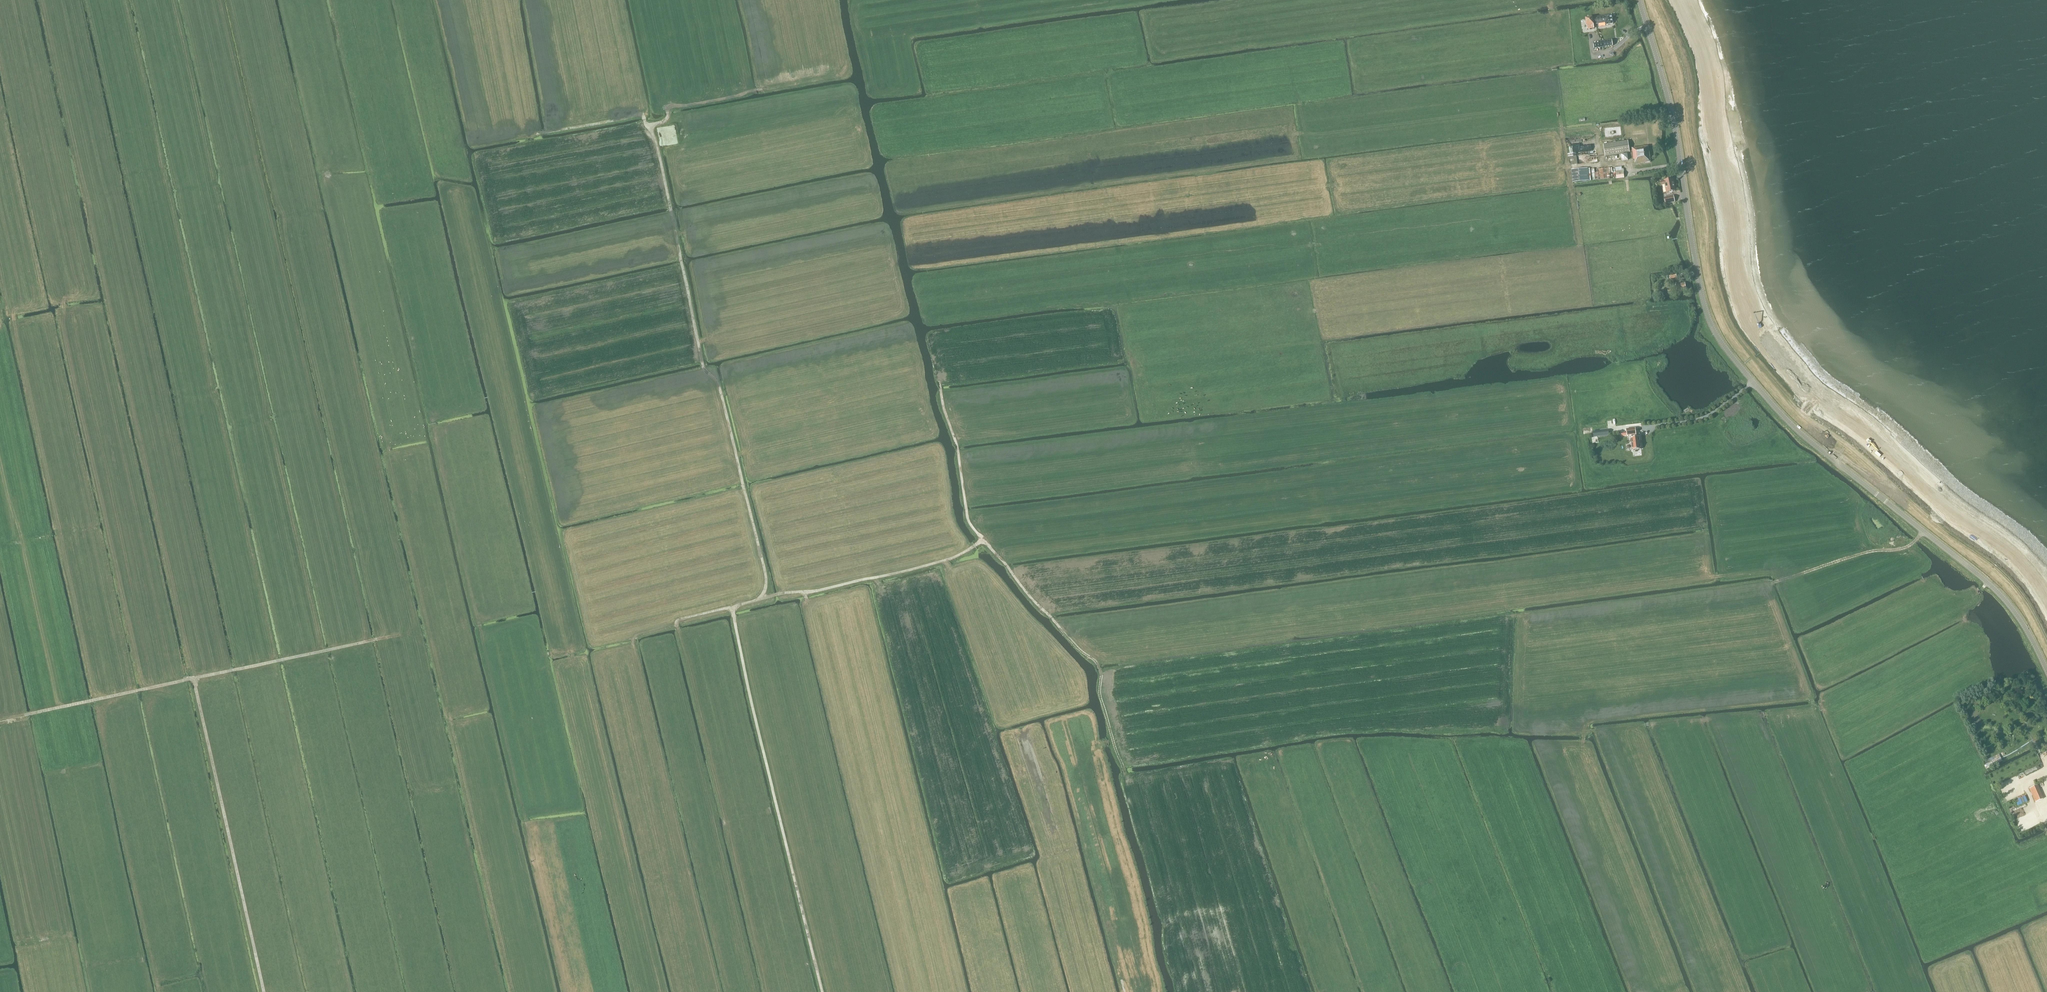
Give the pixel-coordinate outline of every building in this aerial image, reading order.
[(1612,15),(1596,17),(1596,24),(1606,22),(1606,24),(1614,23),(1612,15)] [(1596,24),(1596,17),(1586,18),(1588,28),(1595,28),(1594,24),(1596,24)] [(1622,155),(1631,153),(1629,141),(1604,145),(1606,157),(1622,155)] [(1651,163),(1649,146),(1633,149),(1633,153),(1634,160),(1635,160),(1636,165),(1651,163)] [(1631,153),(1622,155),(1623,162),(1634,160),(1633,153),(1631,153)] [(1622,167),(1616,168),(1617,179),(1625,178),(1624,172),(1625,172),(1624,170),(1622,170),(1622,167)] [(1674,180),(1665,182),(1661,183),(1662,186),(1665,185),(1667,193),(1676,191),(1675,187),(1676,186),(1674,180)] [(1674,195),(1665,197),(1667,204),(1676,202),(1674,195)] [(1669,294),(1674,293),(1687,291),(1686,283),(1677,285),(1677,289),(1669,290),(1669,294)] [(1640,442),(1640,438),(1632,439),(1633,451),(1642,450),(1641,442),(1640,442)] [(2044,799),(2039,785),(2031,788),(2037,802),(2044,799)]
